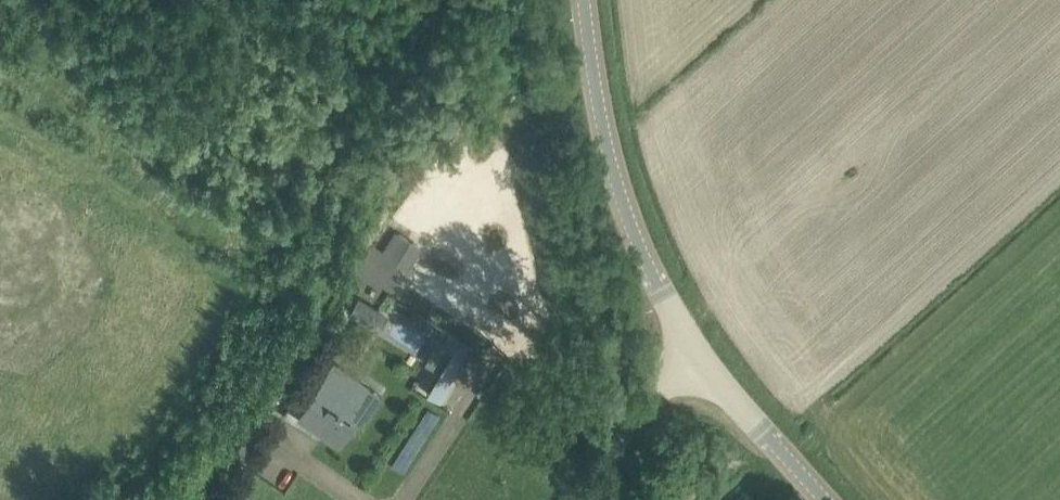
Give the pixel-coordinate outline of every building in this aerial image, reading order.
[(403,267),(417,245),(399,234),(385,256),(403,267)] [(359,299),(351,314),(370,325),(378,311),(377,310),(377,311),(359,301),(360,300),(359,299)] [(451,348),(423,389),(436,399),(470,340),(451,327),(442,341),(451,348)] [(439,341),(438,341),(423,365),(424,365),(433,371),(448,347),(439,341)] [(334,364),(331,368),(294,422),(310,432),(314,425),(338,442),(354,419),(348,415),(367,386),(334,364)]
